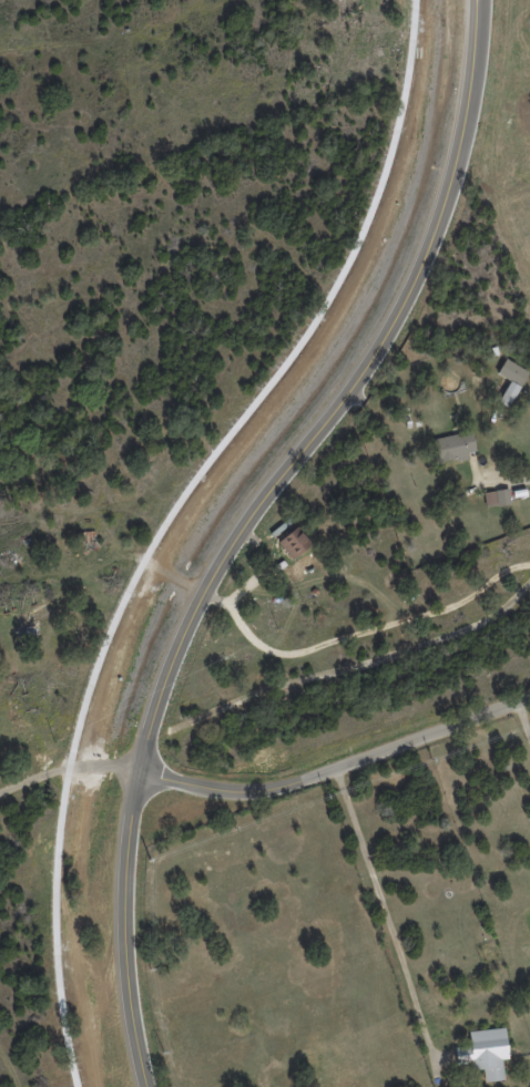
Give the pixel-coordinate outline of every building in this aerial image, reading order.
[(497,373),(510,381),(498,401),(508,407),(529,372),(506,358),(497,373)] [(477,452),(471,430),(432,440),(438,462),(477,452)] [(484,492),(486,507),(510,503),(508,488),(484,492)] [(289,555),(281,542),(300,527),(314,545),(294,561),(289,555)] [(85,532),(98,530),(101,551),(89,553),(85,532)] [(460,1063),(459,1048),(475,1047),(473,1033),(509,1028),(512,1059),(504,1060),(508,1080),(489,1083),(488,1070),(475,1073),(473,1064),(461,1066),(460,1063)]
